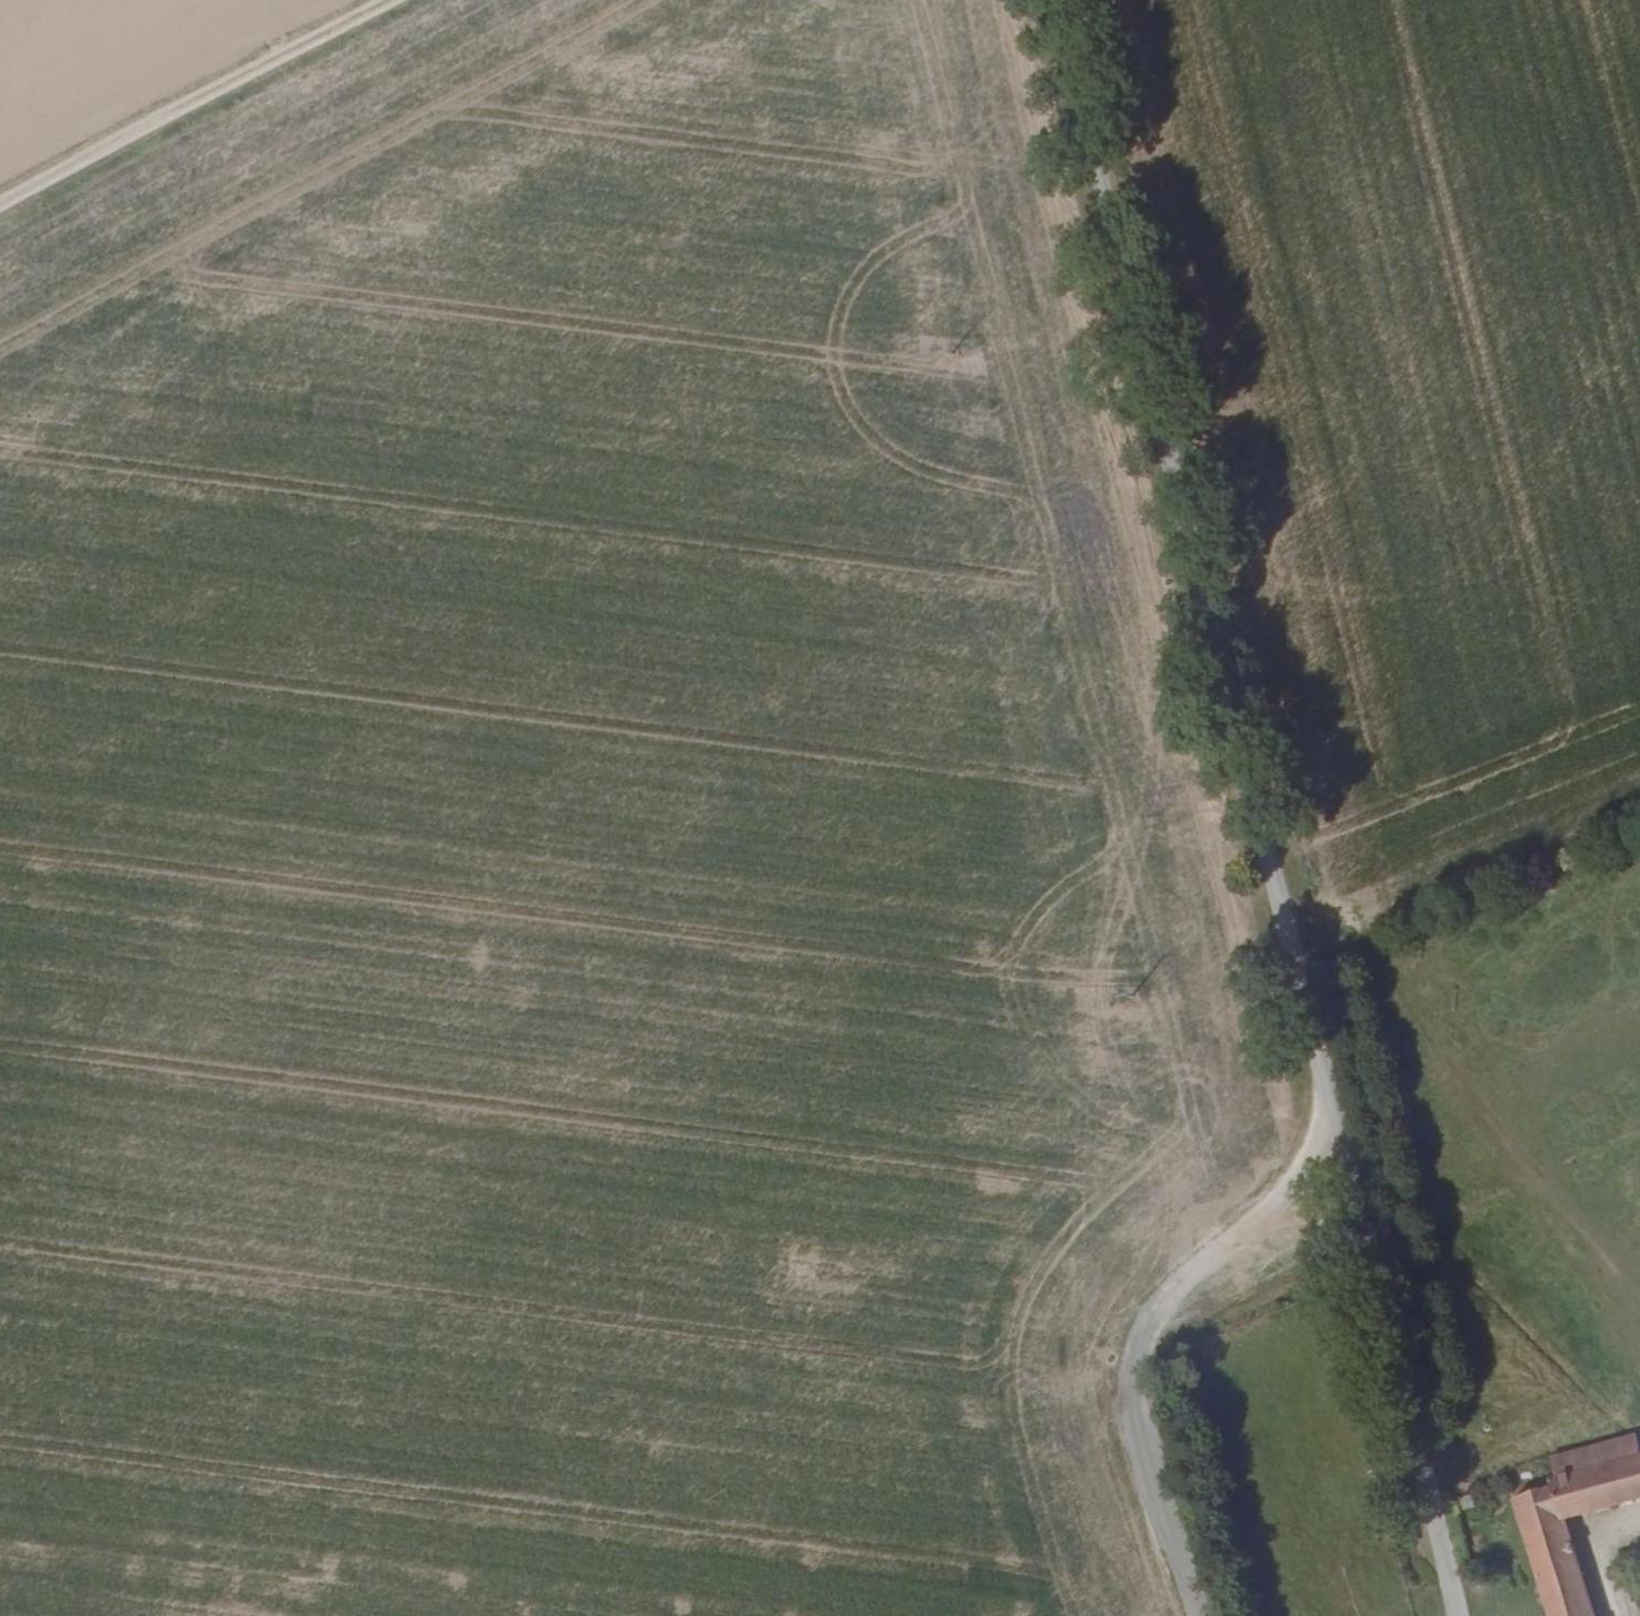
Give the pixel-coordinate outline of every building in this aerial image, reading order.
[(1639,1514),(1639,1434),(1562,1459),(1567,1484),(1518,1498),(1552,1615),(1601,1615),(1578,1532),(1639,1514)]
